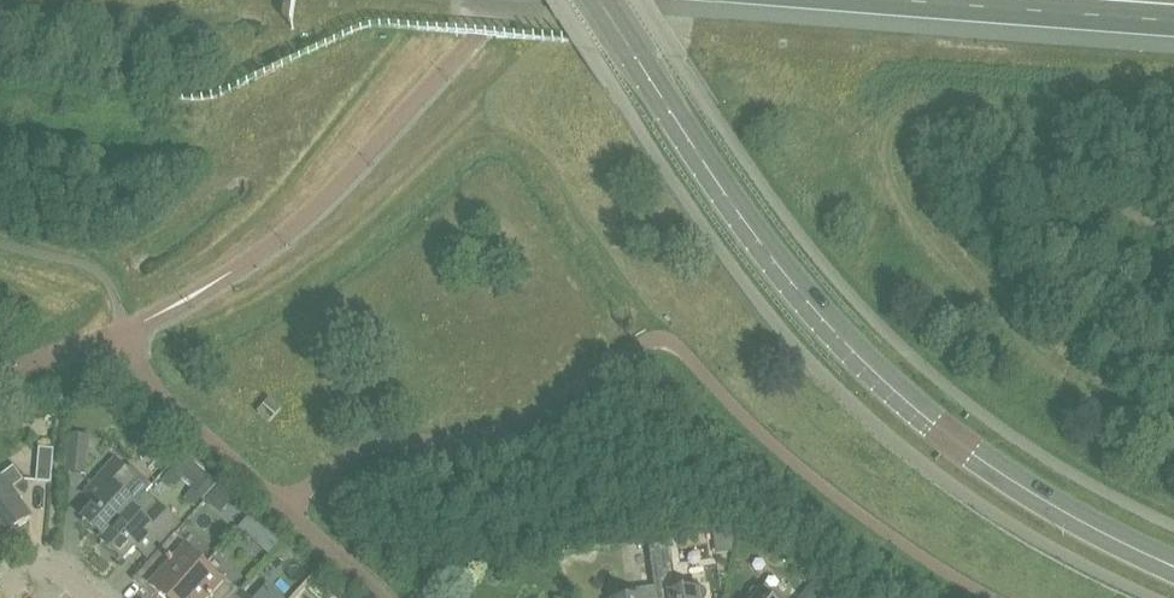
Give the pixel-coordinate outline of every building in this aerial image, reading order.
[(270,423),(282,409),(270,399),(258,412),(270,423)] [(90,437),(71,436),(68,472),(87,473),(90,437)] [(54,449),(39,448),(36,482),(51,483),(54,449)] [(102,542),(136,504),(124,494),(138,479),(116,460),(95,483),(107,494),(84,519),(105,538),(102,542)] [(8,536),(31,519),(10,489),(24,479),(15,467),(0,477),(0,525),(8,536)] [(216,484),(203,473),(190,487),(203,499),(216,484)] [(147,536),(159,546),(180,523),(157,503),(144,518),(133,509),(136,505),(136,504),(102,542),(124,562),(147,536)] [(250,515),(239,528),(256,544),(267,531),(259,524),(250,515)] [(8,536),(0,525),(0,542),(8,536)] [(164,597),(176,597),(205,566),(190,553),(194,549),(176,533),(134,580),(147,593),(152,587),(164,597)] [(241,591),(223,575),(219,580),(205,566),(176,597),(235,597),(241,591)] [(705,597),(706,594),(705,591),(703,588),(699,587),(690,588),(683,583),(654,587),(656,597),(703,597),(705,597)] [(654,587),(626,591),(621,597),(620,597),(656,597),(654,587)] [(780,595),(770,596),(760,588),(756,589),(754,590),(752,593),(752,596),(753,597),(783,597),(780,595)] [(242,590),(241,591),(235,597),(252,597),(242,590)]
